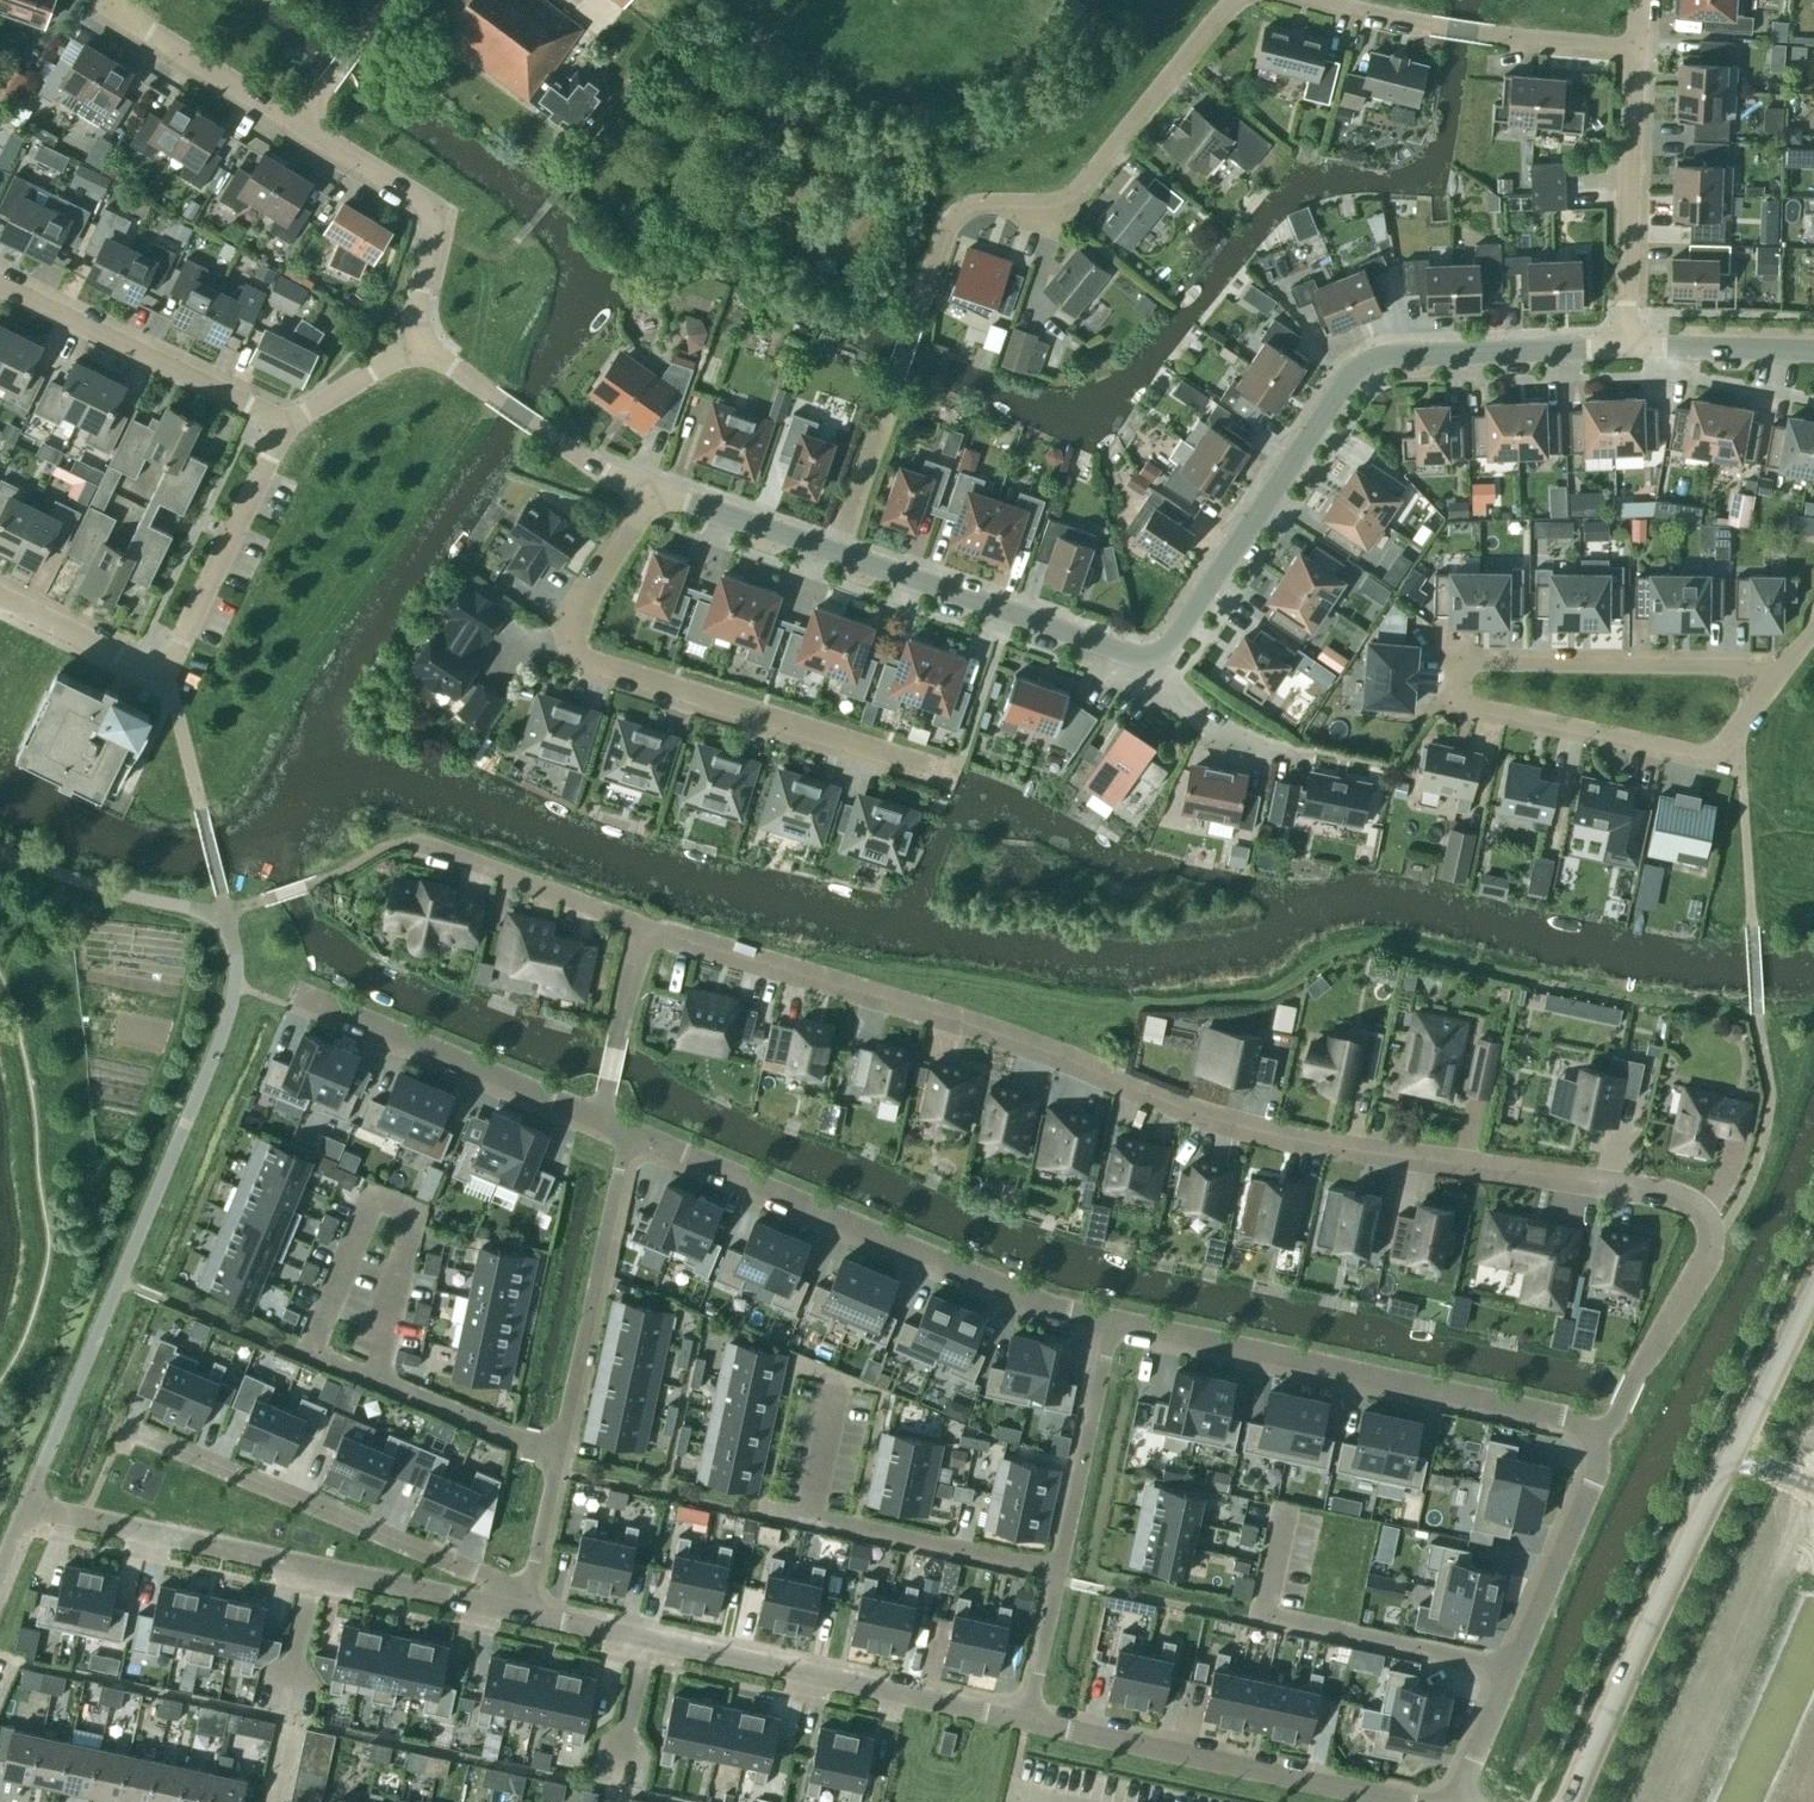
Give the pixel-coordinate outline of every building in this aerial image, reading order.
[(46,29),(56,0),(0,0),(0,12),(46,29)] [(411,13),(527,102),(529,99),(577,136),(608,95),(576,71),(570,78),(566,75),(560,82),(549,74),(583,29),(546,0),(428,0),(419,12),(415,8),(411,13)] [(1677,12),(1712,15),(1711,29),(1704,29),(1704,30),(1752,34),(1753,18),(1743,17),(1744,0),(1678,0),(1677,12)] [(1322,58),(1326,42),(1266,27),(1257,65),(1308,78),(1303,98),(1329,104),(1339,63),(1322,58)] [(1681,55),(1680,77),(1681,77),(1681,82),(1679,82),(1679,89),(1724,91),(1726,67),(1731,68),(1733,43),(1700,41),(1700,56),(1681,55)] [(85,97),(108,59),(84,44),(84,45),(85,46),(68,73),(55,65),(38,93),(52,102),(54,98),(76,111),(85,97)] [(1807,47),(1792,46),(1791,60),(1806,61),(1807,47)] [(1364,91),(1417,105),(1426,67),(1406,62),(1407,59),(1393,55),(1392,58),(1372,53),(1365,79),(1348,75),(1341,104),(1359,108),(1364,91)] [(108,59),(85,97),(76,111),(112,133),(127,109),(114,101),(130,74),(132,75),(132,74),(108,59)] [(4,64),(0,70),(0,99),(13,107),(30,80),(4,64)] [(1526,79),(1526,77),(1504,75),(1501,105),(1494,104),(1492,120),(1534,123),(1537,78),(1531,78),(1531,79),(1526,79)] [(1571,81),(1549,79),(1549,80),(1544,80),(1544,79),(1537,78),(1534,123),(1558,125),(1558,131),(1582,133),(1583,111),(1569,110),(1571,81)] [(1680,100),(1678,100),(1677,122),(1696,123),(1695,138),(1727,140),(1729,115),(1723,115),(1724,91),(1679,89),(1679,95),(1680,95),(1680,100)] [(174,152),(198,114),(174,99),(173,100),(174,101),(158,128),(145,120),(130,145),(150,157),(162,145),(174,152)] [(1334,119),(1350,123),(1353,111),(1337,107),(1334,119)] [(1223,152),(1248,172),(1270,144),(1240,120),(1227,136),(1192,108),(1177,126),(1174,123),(1164,135),(1168,138),(1163,144),(1183,161),(1186,157),(1207,173),(1223,152)] [(222,129),(198,114),(174,152),(186,160),(181,176),(201,188),(216,164),(203,156),(220,129),(221,130),(222,129)] [(1801,128),(1785,127),(1785,144),(1801,145),(1801,128)] [(114,144),(103,137),(96,148),(107,155),(114,144)] [(1674,184),(1674,190),(1719,192),(1730,192),(1731,167),(1726,167),(1727,144),(1695,143),(1694,157),(1675,157),(1675,179),(1676,179),(1676,184),(1674,184)] [(1799,147),(1785,147),(1785,163),(1799,163),(1799,147)] [(50,166),(62,172),(69,157),(57,152),(50,166)] [(7,172),(13,159),(1,153),(0,155),(0,168),(7,172)] [(263,207),(287,169),(263,154),(262,155),(263,156),(247,183),(234,175),(219,199),(239,212),(251,200),(263,207)] [(1566,209),(1564,163),(1530,165),(1532,210),(1566,209)] [(104,172),(114,178),(119,170),(110,164),(104,172)] [(311,184),(287,169),(263,207),(275,214),(270,231),(290,243),(305,219),(292,211),(309,184),(310,185),(311,184)] [(87,189),(102,196),(110,179),(95,172),(87,189)] [(26,248),(53,193),(15,174),(2,200),(16,207),(2,235),(1,235),(0,236),(26,248)] [(1173,212),(1183,200),(1160,181),(1151,192),(1135,179),(1099,223),(1130,248),(1165,205),(1173,212)] [(1497,193),(1512,193),(1512,179),(1497,179),(1497,193)] [(1488,211),(1499,211),(1499,197),(1487,189),(1488,211)] [(1674,202),(1673,224),(1692,225),(1691,240),(1724,241),(1724,216),(1729,216),(1730,192),(1719,192),(1674,190),(1674,197),(1675,197),(1675,202),(1674,202)] [(78,237),(90,211),(53,193),(26,248),(51,261),(52,259),(50,259),(64,230),(78,237)] [(182,214),(191,219),(200,204),(192,199),(182,214)] [(381,227),(343,204),(342,205),(343,205),(327,230),(340,238),(329,264),(359,276),(368,256),(373,259),(387,237),(379,233),(381,227)] [(111,290),(131,249),(119,243),(122,227),(115,223),(120,215),(105,208),(88,242),(102,249),(88,277),(87,276),(86,278),(111,290)] [(1389,238),(1381,218),(1367,224),(1375,244),(1389,238)] [(756,239),(744,231),(738,239),(750,248),(756,239)] [(144,255),(131,249),(111,290),(137,302),(137,301),(136,300),(150,272),(164,279),(176,253),(155,243),(144,255)] [(1476,265),(1452,266),(1453,311),(1487,310),(1487,291),(1501,290),(1500,244),(1475,245),(1476,265)] [(1729,245),(1696,244),(1696,259),(1672,258),(1671,301),(1696,301),(1696,294),(1716,294),(1717,273),(1729,273),(1729,245)] [(1765,247),(1764,274),(1779,275),(1779,248),(1765,247)] [(968,248),(953,290),(965,294),(962,302),(988,314),(991,308),(1009,315),(1022,277),(1006,272),(1010,263),(968,248)] [(1045,291),(1074,315),(1108,274),(1078,250),(1045,291)] [(1796,250),(1782,250),(1782,266),(1795,266),(1796,250)] [(1589,306),(1587,251),(1575,252),(1575,261),(1554,262),(1555,307),(1562,307),(1562,305),(1567,305),(1567,307),(1589,306)] [(1339,280),(1356,322),(1387,309),(1374,275),(1387,270),(1382,256),(1359,265),(1361,271),(1339,280)] [(1555,307),(1553,262),(1530,263),(1529,257),(1505,258),(1505,273),(1520,273),(1522,308),(1544,308),(1543,306),(1549,306),(1549,307),(1555,307)] [(197,332),(217,291),(205,285),(208,268),(186,258),(174,284),(188,290),(174,319),(173,318),(172,319),(197,332)] [(1453,311),(1452,266),(1428,266),(1427,261),(1403,262),(1404,294),(1419,293),(1419,312),(1453,311)] [(254,275),(271,283),(277,271),(260,263),(254,275)] [(309,291),(280,275),(266,304),(292,316),(309,291)] [(1325,335),(1356,322),(1339,280),(1317,289),(1313,279),(1290,288),(1298,307),(1311,301),(1325,335)] [(229,297),(217,291),(197,332),(222,344),(223,343),(222,342),(235,313),(249,320),(262,294),(241,284),(229,297)] [(1256,308),(1267,315),(1276,301),(1265,294),(1256,308)] [(1133,307),(1146,317),(1156,305),(1143,295),(1133,307)] [(701,321),(686,315),(674,323),(669,337),(674,349),(689,354),(702,348),(707,334),(701,321)] [(1265,343),(1251,363),(1289,389),(1308,361),(1292,350),(1301,337),(1274,319),(1260,340),(1265,343)] [(253,357),(252,359),(293,378),(296,373),(304,377),(315,354),(310,351),(322,333),(303,320),(289,342),(266,331),(253,357)] [(1004,337),(1006,330),(990,324),(988,331),(1004,337)] [(17,334),(0,325),(0,369),(17,334)] [(1014,328),(1002,366),(1025,374),(1027,369),(1039,373),(1049,343),(1037,339),(1038,336),(1014,328)] [(0,369),(0,387),(6,390),(3,396),(28,409),(41,381),(28,374),(43,344),(41,343),(40,345),(17,334),(0,369)] [(673,355),(671,361),(670,362),(675,364),(669,382),(666,386),(627,358),(619,370),(612,365),(601,381),(608,386),(599,397),(643,428),(652,415),(658,419),(673,424),(671,430),(672,430),(693,369),(695,362),(673,355)] [(63,414),(78,421),(100,374),(77,363),(78,361),(75,360),(60,390),(47,383),(33,411),(58,423),(63,414)] [(1219,400),(1252,422),(1261,410),(1270,417),(1289,389),(1251,363),(1238,383),(1233,380),(1219,400)] [(100,374),(78,421),(93,428),(87,443),(112,454),(126,422),(113,416),(126,384),(124,384),(123,385),(100,374)] [(792,393),(778,388),(768,418),(782,423),(792,393)] [(1187,404),(1197,412),(1207,397),(1196,390),(1187,404)] [(1612,401),(1614,452),(1658,450),(1657,409),(1641,409),(1640,400),(1612,401)] [(1570,454),(1614,452),(1612,401),(1584,402),(1585,411),(1569,412),(1570,454)] [(1669,449),(1712,456),(1721,406),(1693,401),(1692,411),(1676,408),(1669,449)] [(1515,404),(1517,455),(1561,454),(1559,412),(1543,413),(1543,403),(1515,404)] [(1199,419),(1184,441),(1195,448),(1233,473),(1251,445),(1221,425),(1230,413),(1217,404),(1204,423),(1199,419)] [(1473,457),(1517,455),(1515,404),(1487,406),(1487,415),(1471,416),(1473,457)] [(152,498),(181,512),(205,463),(209,465),(210,463),(185,451),(198,425),(208,429),(209,427),(170,409),(171,406),(169,405),(156,429),(133,417),(138,408),(136,407),(105,472),(99,486),(62,562),(64,563),(68,555),(92,566),(80,591),(82,592),(83,590),(122,608),(122,606),(113,601),(125,574),(150,586),(151,584),(147,582),(170,534),(140,520),(125,551),(106,542),(116,519),(103,513),(122,472),(136,479),(147,456),(167,465),(152,498)] [(1721,406),(1712,456),(1755,464),(1763,423),(1747,421),(1749,411),(1721,406)] [(707,427),(697,457),(737,471),(739,463),(754,468),(769,425),(718,407),(711,428),(707,427)] [(1445,407),(1416,408),(1417,437),(1401,437),(1402,460),(1464,457),(1462,416),(1446,417),(1445,407)] [(821,475),(824,476),(834,448),(830,446),(831,444),(813,438),(818,422),(793,413),(780,453),(794,458),(784,487),(813,497),(821,475)] [(1808,474),(1813,439),(1813,423),(1789,418),(1788,428),(1772,425),(1764,466),(1808,474)] [(1,437),(15,444),(22,429),(7,423),(1,437)] [(961,436),(947,432),(942,450),(956,454),(961,436)] [(1176,464),(1163,485),(1190,503),(1198,491),(1214,501),(1233,473),(1195,448),(1184,441),(1181,438),(1167,458),(1176,464)] [(981,453),(968,449),(960,470),(973,475),(981,453)] [(897,469),(887,498),(891,499),(883,521),(912,531),(922,502),(937,507),(950,468),(925,459),(920,475),(901,469),(901,471),(897,469)] [(1152,482),(1161,470),(1147,461),(1139,473),(1152,482)] [(1339,494),(1382,522),(1406,486),(1372,463),(1363,476),(1355,471),(1339,494)] [(93,466),(87,480),(97,485),(99,486),(105,472),(93,466)] [(979,554),(997,502),(979,496),(985,480),(960,471),(946,510),(961,515),(951,545),(979,554)] [(1148,482),(1134,472),(1126,485),(1141,494),(1148,482)] [(1773,480),(1761,478),(1757,494),(1769,496),(1773,480)] [(35,509),(23,502),(28,492),(3,479),(0,486),(0,512),(2,514),(0,518),(0,549),(13,555),(35,509)] [(1743,494),(1752,495),(1755,496),(1758,481),(1746,479),(1743,494)] [(77,500),(87,504),(97,485),(87,480),(77,500)] [(1485,514),(1485,502),(1484,484),(1472,484),(1473,502),(1473,515),(1485,514)] [(1147,519),(1135,537),(1151,548),(1147,554),(1168,569),(1192,533),(1172,520),(1180,508),(1152,489),(1137,512),(1147,519)] [(1014,508),(997,502),(979,554),(1006,564),(1016,534),(1031,540),(1045,500),(1020,492),(1014,508)] [(1570,516),(1583,515),(1582,492),(1569,493),(1570,516)] [(1746,527),(1752,495),(1732,492),(1727,524),(1746,527)] [(1357,559),(1382,522),(1339,494),(1324,517),(1332,522),(1323,536),(1357,559)] [(1651,516),(1651,499),(1632,499),(1632,516),(1651,516)] [(1654,517),(1669,519),(1672,502),(1657,500),(1654,517)] [(50,516),(35,509),(13,555),(36,566),(36,568),(38,569),(53,539),(66,545),(82,514),(57,501),(50,516)] [(1565,501),(1549,502),(1550,517),(1566,516),(1565,501)] [(557,566),(578,535),(568,528),(571,524),(548,509),(545,513),(529,502),(509,533),(524,544),(508,568),(531,583),(547,559),(557,566)] [(1468,518),(1468,502),(1448,503),(1449,519),(1468,518)] [(1686,521),(1700,523),(1702,507),(1688,505),(1686,521)] [(1801,516),(1799,533),(1813,535),(1813,517),(1801,516)] [(1642,519),(1631,519),(1631,540),(1642,540),(1642,519)] [(1049,520),(1038,551),(1052,556),(1044,579),(1084,592),(1092,568),(1085,566),(1091,547),(1095,536),(1075,529),(1049,520)] [(1535,537),(1548,537),(1548,521),(1535,521),(1535,537)] [(1609,541),(1609,521),(1584,522),(1584,541),(1609,541)] [(1714,557),(1729,558),(1730,526),(1714,525),(1714,548),(1714,557)] [(1103,564),(1115,562),(1111,545),(1100,548),(1103,564)] [(1284,577),(1326,606),(1342,582),(1334,577),(1343,564),(1316,546),(1307,559),(1299,554),(1284,577)] [(685,561),(657,551),(649,573),(646,572),(636,601),(639,602),(638,604),(657,610),(651,626),(676,635),(690,596),(675,590),(685,561)] [(1382,578),(1395,587),(1403,575),(1390,566),(1382,578)] [(1523,584),(1523,569),(1507,569),(1507,574),(1479,574),(1478,625),(1506,626),(1506,616),(1522,616),(1523,584)] [(1551,569),(1535,569),(1535,584),(1534,617),(1550,617),(1550,626),(1578,627),(1579,575),(1551,575),(1551,569)] [(732,636),(751,584),(723,574),(713,604),(698,598),(684,638),(710,646),(715,630),(732,636)] [(1478,625),(1479,574),(1451,574),(1435,574),(1434,615),(1450,615),(1450,625),(1478,625)] [(1358,588),(1381,604),(1390,591),(1367,575),(1358,588)] [(1607,576),(1579,575),(1578,627),(1606,627),(1606,618),(1622,618),(1623,585),(1607,585),(1607,576)] [(1302,642),(1326,606),(1284,577),(1268,600),(1276,606),(1267,619),(1302,642)] [(1650,628),(1679,628),(1679,577),(1651,577),(1635,577),(1635,618),(1651,618),(1650,628)] [(1679,577),(1679,628),(1707,628),(1707,619),(1723,619),(1723,578),(1707,578),(1707,577),(1679,577)] [(1751,629),(1780,629),(1780,601),(1796,601),(1796,578),(1751,578),(1735,578),(1735,619),(1751,619),(1751,629)] [(1406,581),(1395,598),(1415,611),(1426,594),(1419,589),(1406,581)] [(778,594),(751,584),(732,636),(750,643),(744,658),(769,667),(783,628),(768,623),(778,594)] [(495,603),(474,590),(472,592),(463,585),(460,590),(458,589),(450,600),(453,602),(445,613),(453,618),(450,622),(448,621),(442,631),(443,632),(441,636),(435,633),(412,667),(426,676),(424,679),(440,690),(442,687),(456,696),(456,695),(467,702),(459,713),(483,729),(503,699),(479,684),(477,687),(467,679),(479,661),(470,656),(482,637),(487,640),(504,613),(493,605),(495,603)] [(826,669),(844,616),(816,607),(806,636),(791,631),(778,670),(803,679),(808,663),(826,669)] [(1410,707),(1412,684),(1414,684),(1415,670),(1413,670),(1415,647),(1401,646),(1404,615),(1393,608),(1380,628),(1378,644),(1370,643),(1364,703),(1410,707)] [(872,626),(844,616),(826,669),(843,675),(838,691),(863,699),(876,660),(861,655),(872,626)] [(1244,637),(1227,661),(1251,677),(1242,690),(1261,703),(1295,652),(1260,629),(1251,642),(1244,637)] [(919,701),(937,648),(910,639),(900,668),(885,663),(871,702),(896,711),(902,695),(919,701)] [(1317,657),(1340,672),(1348,660),(1325,645),(1317,657)] [(965,658),(937,648),(919,701),(937,707),(931,723),(956,731),(970,692),(955,687),(965,658)] [(1338,676),(1318,662),(1308,676),(1329,690),(1338,676)] [(149,716),(103,693),(60,672),(19,757),(102,797),(130,738),(137,741),(149,716)] [(1054,734),(1057,723),(1066,729),(1058,741),(1074,752),(1097,718),(1095,717),(1094,719),(1065,700),(1068,693),(1015,675),(1002,716),(1054,734)] [(517,696),(531,701),(535,689),(521,685),(517,696)] [(580,710),(540,698),(530,728),(534,729),(527,750),(579,766),(592,723),(577,718),(580,710)] [(660,735),(632,726),(620,723),(610,752),(614,754),(607,775),(659,791),(672,748),(657,743),(660,735)] [(1089,743),(1080,755),(1095,765),(1081,786),(1114,808),(1136,775),(1155,788),(1167,771),(1147,758),(1155,746),(1123,724),(1121,726),(1116,723),(1098,749),(1089,743)] [(1458,794),(1455,811),(1467,814),(1470,801),(1471,801),(1476,779),(1475,778),(1480,757),(1428,745),(1427,748),(1423,748),(1419,765),(1423,766),(1419,785),(1458,794)] [(700,747),(690,777),(694,779),(687,800),(739,816),(752,772),(737,768),(740,760),(700,747)] [(1528,767),(1509,763),(1500,808),(1536,815),(1533,829),(1545,832),(1555,785),(1526,779),(1528,767)] [(1190,769),(1182,806),(1189,807),(1188,812),(1235,822),(1234,826),(1252,830),(1258,796),(1242,793),(1245,780),(1238,779),(1239,774),(1198,766),(1197,771),(1190,769)] [(564,782),(579,787),(584,773),(569,768),(564,782)] [(780,772),(770,802),(774,803),(767,825),(819,841),(832,797),(817,792),(820,785),(780,772)] [(1298,786),(1277,782),(1270,819),(1291,823),(1293,810),(1303,812),(1302,813),(1360,825),(1368,785),(1310,774),(1307,791),(1297,789),(1298,786)] [(1633,791),(1581,779),(1572,819),(1613,828),(1606,858),(1634,864),(1644,818),(1628,814),(1633,791)] [(1394,796),(1405,798),(1408,784),(1397,781),(1394,796)] [(1659,796),(1647,852),(1678,859),(1679,854),(1703,859),(1705,852),(1715,808),(1694,804),(1695,800),(1678,796),(1677,800),(1659,796)] [(857,805),(844,849),(895,865),(902,843),(905,844),(915,814),(875,802),(872,810),(857,805)] [(1440,876),(1465,881),(1476,833),(1450,828),(1440,876)] [(1227,864),(1245,868),(1249,847),(1230,844),(1227,864)] [(1553,861),(1534,857),(1527,892),(1545,896),(1553,861)] [(1640,884),(1650,886),(1654,867),(1644,864),(1640,884)] [(1484,871),(1481,888),(1508,892),(1511,874),(1484,871)] [(435,936),(473,945),(483,899),(445,891),(446,885),(423,880),(422,886),(396,880),(386,926),(412,931),(411,936),(411,938),(411,941),(411,943),(412,945),(414,947),(416,948),(418,949),(420,950),(423,950),(425,950),(427,949),(429,948),(431,947),(432,945),(433,943),(434,941),(435,936)] [(550,937),(551,937),(553,925),(509,915),(498,966),(541,976),(542,976),(550,937)] [(594,946),(551,937),(550,937),(542,976),(541,976),(539,989),(552,991),(583,998),(594,946)] [(1401,989),(1414,991),(1417,973),(1405,971),(1401,989)] [(737,1000),(689,990),(680,1033),(728,1043),(730,1036),(750,1041),(757,1011),(740,1007),(740,1010),(735,1010),(737,1000)] [(1543,1008),(1568,1013),(1571,998),(1547,993),(1543,1008)] [(1594,1019),(1618,1024),(1622,1009),(1597,1004),(1594,1019)] [(1449,1097),(1465,1023),(1416,1012),(1400,1087),(1449,1097)] [(819,1080),(830,1029),(798,1022),(797,1023),(796,1029),(780,1025),(773,1061),(789,1065),(787,1073),(819,1080)] [(1484,1025),(1467,1083),(1489,1089),(1507,1031),(1484,1025)] [(1257,1054),(1260,1038),(1220,1029),(1216,1051),(1203,1049),(1201,1057),(1202,1057),(1198,1073),(1270,1088),(1277,1058),(1257,1054)] [(1371,1081),(1381,1034),(1353,1029),(1351,1042),(1329,1037),(1328,1046),(1312,1043),(1306,1072),(1322,1075),(1320,1084),(1322,1084),(1326,1089),(1334,1091),(1339,1088),(1353,1091),(1355,1077),(1371,1081)] [(311,1092),(331,1045),(304,1034),(291,1065),(273,1058),(260,1090),(286,1100),(291,1087),(310,1095),(311,1092)] [(357,1056),(331,1045),(311,1092),(326,1098),(321,1110),(346,1121),(358,1093),(344,1088),(357,1056)] [(877,1047),(874,1046),(872,1052),(857,1049),(848,1086),(864,1090),(864,1092),(878,1095),(876,1106),(877,1106),(878,1101),(895,1104),(906,1053),(903,1053),(903,1052),(877,1046),(877,1047)] [(1644,1063),(1612,1056),(1608,1074),(1582,1068),(1578,1085),(1567,1083),(1563,1104),(1573,1106),(1571,1116),(1614,1125),(1620,1095),(1636,1099),(1644,1063)] [(963,1072),(964,1069),(934,1062),(923,1117),(940,1120),(937,1133),(938,1134),(940,1124),(966,1130),(977,1075),(963,1072)] [(912,1084),(924,1086),(927,1067),(916,1065),(912,1084)] [(399,1074),(386,1105),(372,1099),(361,1127),(386,1138),(391,1126),(406,1132),(426,1085),(399,1074)] [(426,1085),(406,1132),(401,1144),(441,1161),(453,1133),(439,1127),(452,1096),(426,1085)] [(1723,1094),(1684,1086),(1671,1147),(1710,1155),(1715,1132),(1743,1138),(1751,1103),(1723,1097),(1723,1094)] [(1007,1088),(1007,1092),(992,1089),(981,1143),(1006,1149),(1004,1158),(1005,1158),(1008,1145),(1025,1149),(1037,1094),(1007,1088)] [(822,1112),(843,1117),(846,1106),(825,1101),(822,1112)] [(1066,1112),(1065,1116),(1051,1113),(1039,1167),(1064,1173),(1062,1182),(1064,1182),(1066,1169),(1083,1173),(1083,1172),(1095,1118),(1066,1112)] [(496,1183),(520,1124),(494,1113),(481,1145),(467,1139),(452,1175),(470,1183),(474,1174),(492,1182),(496,1183)] [(534,1167),(547,1135),(521,1124),(496,1184),(543,1203),(554,1175),(534,1167)] [(1162,1143),(1113,1133),(1102,1183),(1129,1188),(1138,1190),(1140,1182),(1153,1184),(1162,1143)] [(257,1167),(300,1185),(310,1160),(267,1142),(257,1167)] [(1224,1213),(1233,1168),(1196,1161),(1193,1176),(1182,1174),(1177,1195),(1188,1197),(1186,1205),(1187,1206),(1186,1211),(1218,1218),(1219,1212),(1224,1213)] [(429,1198),(431,1199),(444,1171),(430,1165),(416,1196),(428,1201),(429,1198)] [(247,1191),(290,1209),(300,1185),(257,1167),(247,1191)] [(1083,1173),(1080,1187),(1084,1188),(1093,1190),(1096,1175),(1087,1173),(1083,1172),(1083,1173)] [(351,1190),(355,1181),(341,1175),(337,1184),(351,1190)] [(1308,1189),(1255,1178),(1248,1209),(1265,1213),(1260,1238),(1296,1245),(1308,1189)] [(674,1244),(694,1196),(667,1185),(654,1217),(640,1211),(629,1239),(669,1256),(674,1244)] [(1379,1200),(1326,1188),(1319,1220),(1336,1224),(1331,1248),(1367,1256),(1379,1200)] [(237,1215),(280,1233),(290,1209),(247,1191),(237,1215)] [(695,1267),(720,1207),(694,1196),(674,1244),(689,1250),(684,1262),(695,1267)] [(1086,1223),(1106,1227),(1110,1206),(1091,1202),(1086,1223)] [(1428,1205),(1428,1206),(1419,1204),(1418,1209),(1417,1209),(1415,1218),(1398,1214),(1389,1255),(1426,1263),(1427,1262),(1439,1265),(1440,1261),(1441,1261),(1444,1249),(1450,1250),(1454,1230),(1447,1229),(1450,1216),(1451,1211),(1437,1208),(1438,1208),(1428,1205)] [(1546,1225),(1490,1212),(1480,1259),(1534,1271),(1528,1298),(1522,1296),(1521,1298),(1561,1307),(1578,1231),(1576,1231),(1575,1236),(1545,1229),(1546,1225)] [(339,1219),(325,1213),(321,1222),(335,1228),(339,1219)] [(227,1238),(270,1256),(280,1233),(237,1215),(227,1238)] [(335,1228),(321,1222),(317,1231),(332,1237),(335,1228)] [(728,1248),(715,1280),(740,1291),(747,1274),(762,1280),(782,1233),(755,1222),(742,1254),(728,1248)] [(1631,1238),(1632,1234),(1603,1228),(1591,1283),(1608,1286),(1605,1299),(1606,1299),(1608,1290),(1634,1296),(1646,1241),(1631,1238)] [(782,1233),(762,1280),(777,1287),(770,1303),(795,1314),(809,1281),(795,1276),(808,1244),(782,1233)] [(306,1255),(311,1243),(291,1236),(287,1248),(306,1255)] [(1208,1245),(1224,1248),(1225,1239),(1209,1236),(1208,1245)] [(217,1262),(260,1280),(270,1256),(227,1238),(217,1262)] [(476,1273),(522,1283),(528,1257),(482,1247),(476,1273)] [(442,1255),(427,1252),(425,1262),(440,1265),(442,1255)] [(843,1259),(830,1290),(816,1285),(805,1312),(830,1323),(835,1311),(850,1317),(870,1270),(843,1259)] [(319,1266),(305,1260),(301,1269),(316,1275),(319,1266)] [(250,1305),(260,1280),(217,1262),(207,1287),(250,1305)] [(440,1265),(425,1262),(423,1272),(438,1275),(440,1265)] [(316,1275),(301,1269),(298,1279),(312,1284),(316,1275)] [(896,1281),(870,1270),(850,1317),(865,1323),(860,1335),(885,1346),(897,1318),(883,1312),(896,1281)] [(517,1308),(522,1283),(476,1273),(471,1298),(517,1308)] [(931,1295),(918,1327),(904,1321),(893,1349),(933,1366),(938,1354),(958,1307),(931,1295)] [(1386,1311),(1396,1313),(1399,1300),(1389,1297),(1386,1311)] [(511,1333),(517,1308),(471,1298),(465,1323),(511,1333)] [(431,1306),(417,1302),(414,1312),(429,1315),(431,1306)] [(622,1303),(615,1337),(663,1348),(670,1313),(622,1303)] [(984,1318),(958,1307),(938,1354),(953,1360),(948,1372),(973,1383),(985,1355),(971,1349),(984,1318)] [(300,1314),(286,1308),(282,1317),(296,1323),(300,1314)] [(429,1315),(414,1312),(412,1322),(427,1325),(429,1315)] [(1553,1331),(1570,1335),(1574,1319),(1556,1315),(1553,1331)] [(506,1358),(511,1333),(465,1323),(460,1348),(506,1358)] [(1027,1404),(1030,1392),(1041,1342),(1013,1336),(1005,1369),(991,1366),(985,1395),(1027,1404)] [(160,1337),(147,1368),(163,1375),(149,1408),(175,1418),(195,1371),(180,1365),(187,1348),(160,1337)] [(615,1337),(608,1371),(655,1381),(663,1348),(615,1337)] [(683,1337),(680,1351),(689,1353),(692,1339),(683,1337)] [(1076,1384),(1062,1381),(1069,1348),(1041,1342),(1030,1392),(1046,1395),(1043,1408),(1070,1414),(1076,1384)] [(722,1378),(770,1388),(777,1354),(730,1343),(722,1378)] [(500,1384),(506,1358),(460,1348),(454,1375),(500,1384)] [(680,1351),(677,1366),(686,1368),(689,1353),(680,1351)] [(421,1356),(406,1353),(404,1363),(419,1366),(421,1356)] [(696,1357),(693,1371),(702,1373),(705,1359),(696,1357)] [(195,1371),(175,1418),(200,1429),(213,1398),(232,1405),(240,1387),(221,1379),(226,1365),(215,1360),(208,1376),(195,1371)] [(655,1381),(608,1371),(600,1404),(648,1415),(655,1381)] [(693,1371),(690,1386),(699,1388),(702,1373),(693,1371)] [(1191,1440),(1205,1377),(1177,1371),(1170,1404),(1155,1401),(1149,1430),(1191,1440)] [(240,1387),(232,1405),(249,1413),(236,1444),(238,1445),(262,1455),(282,1407),(268,1401),(275,1386),(245,1373),(240,1387)] [(1205,1377),(1191,1440),(1234,1449),(1240,1419),(1226,1416),(1233,1383),(1205,1377)] [(722,1378),(715,1411),(756,1420),(763,1422),(770,1388),(722,1378)] [(319,1396),(333,1402),(340,1385),(327,1379),(319,1396)] [(1285,1460),(1298,1397),(1270,1391),(1263,1424),(1248,1421),(1242,1450),(1285,1460)] [(282,1407),(262,1455),(288,1465),(302,1430),(315,1435),(327,1408),(327,1407),(302,1397),(295,1413),(282,1407)] [(1298,1397),(1285,1460),(1327,1469),(1333,1439),(1319,1436),(1326,1403),(1298,1397)] [(600,1404),(593,1439),(641,1449),(648,1415),(600,1404)] [(669,1404),(666,1419),(675,1421),(678,1406),(669,1404)] [(971,1407),(965,1405),(958,1407),(954,1417),(965,1422),(971,1407)] [(336,1411),(322,1443),(336,1449),(323,1480),(349,1491),(369,1444),(376,1428),(336,1411)] [(737,1451),(756,1455),(763,1422),(756,1420),(715,1411),(708,1445),(737,1451)] [(1378,1480),(1392,1417),(1363,1411),(1356,1444),(1342,1441),(1335,1471),(1378,1480)] [(1392,1417),(1378,1480),(1421,1489),(1427,1459),(1412,1456),(1420,1423),(1392,1417)] [(441,1424),(430,1419),(425,1432),(436,1437),(441,1424)] [(666,1419),(663,1433),(672,1435),(675,1421),(666,1419)] [(681,1424),(678,1439),(688,1441),(691,1426),(681,1424)] [(1006,1441),(1018,1443),(1021,1430),(1009,1427),(1006,1441)] [(369,1444),(349,1491),(375,1502),(390,1466),(408,1473),(419,1446),(401,1438),(389,1433),(382,1449),(369,1444)] [(892,1435),(884,1470),(932,1480),(939,1445),(892,1435)] [(973,1447),(975,1438),(961,1435),(959,1444),(973,1447)] [(975,1438),(973,1447),(987,1450),(989,1441),(975,1438)] [(678,1439),(675,1453),(685,1455),(688,1441),(678,1439)] [(1479,1481),(1542,1495),(1548,1467),(1515,1460),(1518,1445),(1488,1439),(1479,1481)] [(737,1451),(708,1445),(701,1480),(748,1490),(756,1455),(737,1451)] [(419,1446),(408,1473),(426,1481),(411,1517),(436,1527),(442,1512),(456,1480),(442,1474),(449,1458),(437,1454),(419,1446)] [(949,1465),(963,1467),(966,1451),(952,1448),(949,1465)] [(1043,1504),(1050,1469),(1003,1459),(995,1493),(1036,1502),(1043,1504)] [(1202,1487),(1227,1492),(1231,1475),(1206,1469),(1202,1487)] [(442,1512),(436,1527),(462,1538),(473,1512),(477,1503),(494,1510),(501,1480),(477,1470),(470,1486),(456,1480),(442,1512)] [(932,1480),(884,1470),(877,1504),(924,1514),(932,1480)] [(1538,1512),(1542,1495),(1479,1481),(1479,1482),(1481,1483),(1471,1529),(1509,1537),(1513,1518),(1536,1523),(1538,1512)] [(962,1501),(965,1487),(955,1485),(952,1499),(962,1501)] [(965,1487),(962,1501),(971,1503),(974,1489),(965,1487)] [(1196,1523),(1201,1497),(1155,1487),(1150,1513),(1196,1523)] [(615,1507),(619,1491),(609,1489),(606,1505),(615,1507)] [(619,1491),(615,1507),(624,1509),(628,1493),(619,1491)] [(1036,1502),(995,1493),(988,1528),(1036,1538),(1041,1512),(1043,1504),(1036,1502)] [(1329,1509),(1344,1512),(1347,1499),(1332,1496),(1329,1509)] [(693,1522),(691,1529),(705,1532),(710,1512),(696,1509),(693,1522)] [(1190,1548),(1196,1523),(1150,1513),(1144,1539),(1190,1548)] [(586,1516),(582,1533),(571,1583),(598,1589),(608,1539),(594,1536),(598,1519),(586,1516)] [(1240,1533),(1255,1536),(1257,1526),(1243,1523),(1240,1533)] [(627,1525),(623,1542),(608,1539),(598,1589),(625,1594),(636,1544),(635,1544),(639,1528),(627,1525)] [(1379,1540),(1393,1543),(1396,1530),(1382,1527),(1379,1540)] [(1238,1543),(1253,1546),(1255,1536),(1240,1533),(1238,1543)] [(691,1609),(702,1559),(688,1556),(691,1539),(679,1536),(676,1550),(675,1550),(675,1552),(664,1603),(691,1609)] [(1185,1574),(1190,1548),(1144,1539),(1139,1565),(1185,1574)] [(848,1567),(867,1570),(872,1546),(852,1543),(848,1567)] [(702,1559),(691,1609),(718,1615),(729,1565),(732,1548),(720,1545),(716,1562),(702,1559)] [(1433,1587),(1496,1601),(1502,1573),(1469,1566),(1472,1552),(1442,1545),(1433,1587)] [(784,1629),(795,1579),(781,1575),(784,1559),(772,1556),(768,1573),(757,1623),(784,1629)] [(1232,1569),(1247,1572),(1250,1562),(1235,1559),(1232,1569)] [(942,1575),(957,1578),(960,1564),(945,1561),(942,1575)] [(79,1633),(92,1571),(65,1565),(58,1595),(42,1592),(36,1623),(79,1633)] [(795,1579),(784,1629),(811,1634),(822,1584),(825,1567),(813,1565),(809,1582),(795,1579)] [(119,1576),(92,1571),(79,1633),(122,1642),(129,1610),(113,1607),(119,1576)] [(1364,1589),(1377,1592),(1381,1575),(1370,1573),(1368,1573),(1364,1589)] [(877,1649),(888,1599),(874,1595),(877,1578),(865,1576),(861,1593),(850,1643),(877,1649)] [(176,1641),(187,1591),(160,1585),(149,1635),(150,1635),(146,1652),(158,1655),(162,1638),(176,1641)] [(888,1599),(877,1649),(905,1654),(915,1604),(918,1587),(906,1585),(902,1602),(888,1599)] [(1014,1605),(1031,1609),(1035,1591),(1017,1587),(1014,1605)] [(1490,1629),(1496,1601),(1433,1587),(1427,1615),(1490,1629)] [(199,1664),(213,1597),(187,1591),(176,1641),(191,1644),(187,1661),(199,1664)] [(826,1601),(837,1603),(839,1593),(828,1591),(826,1601)] [(971,1669),(981,1619),(967,1615),(971,1598),(958,1596),(955,1613),(954,1613),(944,1663),(971,1669)] [(229,1653),(239,1603),(213,1597),(199,1664),(210,1666),(214,1650),(229,1653)] [(239,1603),(229,1653),(243,1656),(239,1672),(252,1675),(255,1660),(255,1661),(266,1608),(239,1603)] [(981,1619),(971,1669),(998,1674),(1009,1624),(1008,1624),(1012,1607),(999,1605),(996,1622),(981,1619)] [(360,1680),(370,1630),(343,1625),(336,1658),(315,1653),(313,1662),(325,1681),(331,1682),(329,1692),(341,1694),(345,1677),(360,1680)] [(40,1630),(20,1626),(15,1648),(26,1650),(25,1658),(34,1660),(40,1630)] [(382,1703),(396,1636),(370,1630),(360,1680),(374,1683),(370,1700),(382,1703)] [(1123,1631),(1119,1648),(1118,1648),(1108,1698),(1135,1704),(1146,1654),(1130,1651),(1134,1633),(1123,1631)] [(412,1692),(422,1642),(396,1636),(382,1703),(394,1705),(397,1688),(412,1692)] [(1146,1654),(1135,1704),(1162,1710),(1174,1656),(1173,1656),(1176,1643),(1164,1640),(1160,1657),(1146,1654)] [(422,1642),(412,1692),(426,1695),(423,1711),(450,1717),(456,1688),(442,1685),(450,1647),(422,1642)] [(1218,1651),(1214,1669),(1214,1668),(1203,1718),(1230,1724),(1241,1674),(1225,1671),(1229,1653),(1218,1651)] [(1365,1672),(1380,1675),(1385,1655),(1369,1652),(1365,1672)] [(105,1656),(102,1671),(117,1674),(120,1660),(105,1656)] [(507,1712),(518,1662),(490,1656),(480,1706),(476,1723),(489,1726),(492,1709),(507,1712)] [(1193,1678),(1205,1680),(1209,1663),(1197,1660),(1193,1678)] [(1331,1676),(1345,1679),(1347,1668),(1348,1664),(1334,1661),(1331,1676)] [(121,1678),(136,1681),(139,1665),(124,1662),(121,1678)] [(533,1718),(544,1668),(518,1662),(507,1712),(533,1718)] [(199,1664),(197,1674),(208,1676),(210,1666),(199,1664)] [(559,1723),(570,1673),(544,1668),(533,1718),(559,1723)] [(1393,1714),(1443,1724),(1449,1696),(1415,1689),(1418,1675),(1389,1668),(1383,1695),(1396,1698),(1393,1714)] [(1293,1685),(1282,1735),(1309,1741),(1320,1691),(1323,1674),(1311,1672),(1307,1689),(1293,1685)] [(51,1694),(54,1676),(43,1673),(40,1692),(51,1694)] [(570,1673),(559,1723),(573,1726),(570,1743),(582,1746),(597,1679),(570,1673)] [(1241,1674),(1230,1724),(1256,1730),(1267,1680),(1241,1674)] [(65,1678),(54,1676),(51,1694),(62,1696),(65,1678)] [(256,1682),(243,1679),(241,1690),(254,1693),(256,1682)] [(1267,1680),(1256,1730),(1282,1735),(1293,1685),(1267,1680)] [(109,1706),(112,1688),(102,1686),(98,1704),(109,1706)] [(123,1691),(112,1688),(109,1706),(120,1708),(123,1691)] [(690,1751),(700,1701),(673,1696),(663,1746),(660,1762),(672,1765),(675,1748),(690,1751)] [(167,1719),(170,1701),(160,1699),(156,1717),(167,1719)] [(181,1703),(170,1701),(167,1719),(178,1721),(181,1703)] [(716,1757),(727,1707),(700,1701),(690,1751),(716,1757)] [(229,1713),(202,1707),(196,1731),(224,1737),(229,1713)] [(742,1763),(753,1713),(727,1707),(716,1757),(742,1763)] [(240,1715),(229,1713),(225,1731),(236,1733),(236,1732),(240,1715)] [(753,1713),(742,1763),(756,1766),(753,1783),(765,1785),(769,1768),(780,1718),(778,1718),(753,1713)] [(236,1732),(272,1739),(275,1721),(240,1714),(240,1715),(236,1732)] [(1393,1714),(1389,1730),(1376,1727),(1371,1753),(1400,1760),(1403,1745),(1437,1752),(1443,1724),(1393,1714)] [(836,1783),(847,1733),(820,1727),(809,1777),(810,1777),(806,1794),(818,1797),(822,1780),(836,1783)] [(306,1729),(303,1743),(332,1749),(336,1735),(306,1729)] [(952,1755),(957,1732),(945,1729),(939,1752),(952,1755)] [(33,1781),(42,1737),(13,1730),(3,1775),(33,1781)] [(836,1783),(851,1786),(847,1801),(860,1801),(863,1789),(874,1739),(872,1738),(847,1733),(836,1783)] [(62,1787),(71,1743),(42,1737),(33,1781),(62,1787)] [(91,1794),(101,1749),(71,1743),(62,1787),(91,1794)] [(303,1743),(300,1756),(330,1763),(332,1749),(303,1743)] [(377,1764),(380,1746),(370,1744),(366,1762),(377,1764)] [(391,1748),(380,1746),(377,1764),(388,1766),(391,1748)] [(120,1800),(130,1755),(101,1749),(91,1794),(120,1800)] [(159,1762),(130,1755),(120,1800),(130,1801),(150,1801),(159,1762)] [(300,1756),(297,1770),(327,1776),(330,1763),(300,1756)] [(435,1776),(439,1758),(428,1756),(424,1774),(435,1776)] [(450,1760),(439,1758),(435,1776),(446,1778),(450,1760)] [(188,1768),(159,1762),(150,1801),(180,1801),(188,1768)] [(202,1766),(189,1763),(188,1768),(180,1801),(211,1801),(217,1774),(201,1771),(202,1766)] [(493,1788),(496,1771),(486,1769),(482,1786),(493,1788)] [(297,1770),(294,1783),(324,1790),(327,1776),(297,1770)] [(507,1773),(496,1771),(493,1788),(503,1791),(507,1773)] [(217,1774),(211,1801),(242,1801),(247,1780),(217,1774)] [(551,1801),(555,1783),(544,1781),(540,1799),(551,1801)] [(315,1801),(321,1801),(324,1790),(294,1783),(291,1797),(315,1801)] [(555,1783),(551,1801),(555,1801),(562,1801),(565,1785),(555,1783)] [(723,1801),(733,1801),(734,1795),(725,1794),(723,1801)]
